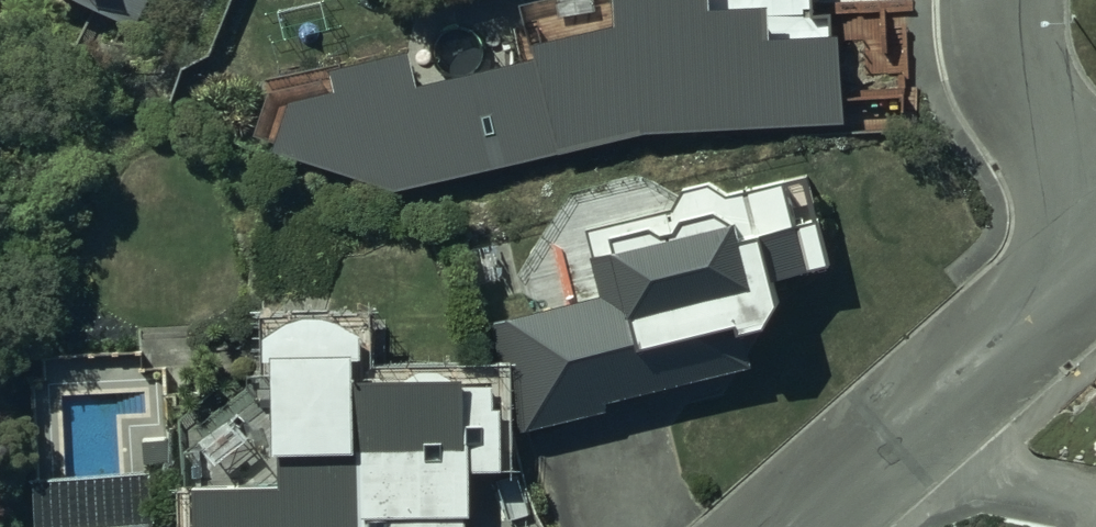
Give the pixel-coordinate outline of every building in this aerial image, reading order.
[(143,31),(157,0),(77,0),(143,31)] [(391,200),(657,149),(845,133),(839,50),(829,51),(827,29),(814,30),(812,0),(613,0),(617,44),(532,63),(534,74),(417,100),(409,65),(328,83),(332,103),(287,113),(268,164),(391,200)] [(600,306),(491,334),(515,442),(606,421),(605,413),(751,377),(743,354),(764,348),(780,322),(772,295),(826,278),(804,188),(725,207),(707,196),(681,201),(673,217),(583,241),(600,306)] [(189,507),(190,526),(471,526),(471,486),(497,487),(498,410),(492,410),(492,400),(392,398),(392,391),(357,390),(358,356),(355,354),(353,352),(350,351),(348,349),(345,348),(342,346),(339,345),(336,344),(333,343),(330,342),(327,341),(324,341),(321,340),(318,340),(315,340),(312,340),(309,340),(306,340),(303,340),(300,341),(297,341),(294,342),(291,343),(288,344),(285,345),(282,346),(279,348),(276,349),(274,351),(271,352),(269,354),(266,356),(264,358),(261,360),(259,362),(259,385),(270,385),(270,476),(276,476),(276,503),(189,507)] [(31,526),(170,526),(162,370),(141,371),(140,359),(41,363),(42,391),(33,392),(38,492),(29,492),(31,526)]
